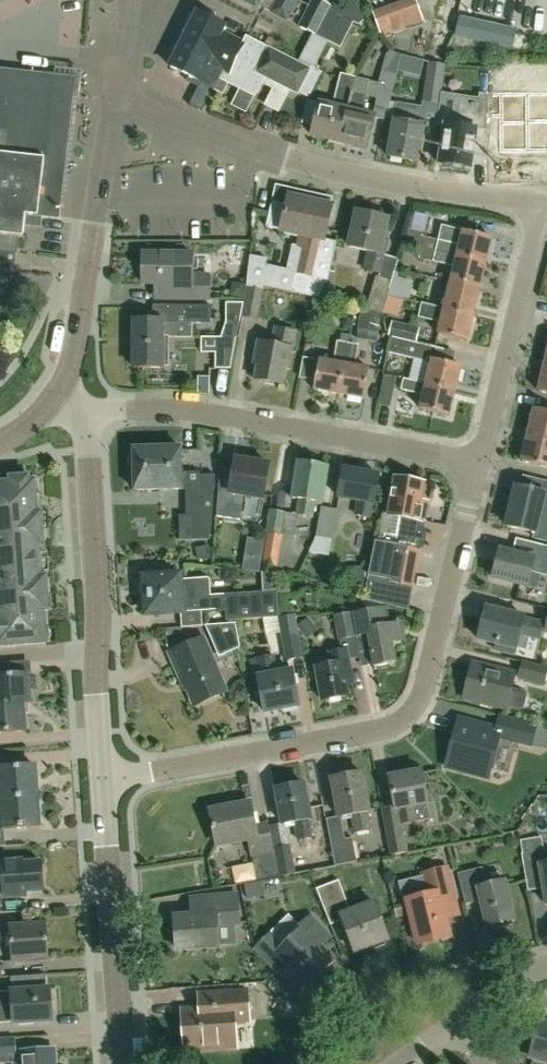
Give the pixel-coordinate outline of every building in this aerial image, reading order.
[(295,2),(296,0),(240,0),(257,9),(258,6),(286,20),(295,2)] [(341,15),(330,10),(332,6),(320,0),(311,0),(298,27),(327,42),(341,15)] [(422,22),(414,0),(401,0),(372,11),(382,37),(422,22)] [(225,79),(224,81),(254,96),(263,77),(297,94),(309,69),(245,38),(242,44),(221,33),(224,27),(196,13),(169,67),(212,89),(219,76),(225,79)] [(353,21),(341,15),(327,42),(340,48),(353,21)] [(427,77),(423,103),(439,106),(443,80),(443,79),(445,65),(429,63),(427,77)] [(17,254),(23,238),(24,225),(40,227),(41,217),(59,219),(75,77),(0,69),(0,252),(17,254)] [(379,83),(375,99),(390,102),(396,76),(382,73),(379,83)] [(311,136),(339,143),(357,78),(341,74),(333,107),(319,104),(311,136)] [(357,78),(339,143),(367,149),(375,117),(361,114),(369,81),(357,78)] [(204,105),(209,96),(196,89),(189,105),(202,110),(204,105)] [(500,93),(500,151),(527,151),(527,93),(500,93)] [(527,151),(546,151),(546,93),(527,93),(527,151)] [(445,125),(439,164),(471,169),(477,129),(478,123),(487,123),(487,95),(480,94),(479,100),(461,97),(456,126),(445,124),(445,125)] [(394,121),(388,157),(418,162),(424,127),(424,126),(421,126),(424,109),(422,108),(397,104),(394,121)] [(298,234),(324,240),(332,207),(330,207),(331,203),(314,199),(312,197),(279,189),(274,192),(266,227),(298,234)] [(379,273),(383,255),(386,242),(382,241),(387,219),(356,211),(348,247),(368,251),(364,270),(377,272),(379,273)] [(464,232),(461,245),(438,240),(435,251),(437,252),(458,257),(486,263),(492,238),(464,232)] [(247,283),(263,286),(323,299),(336,243),(324,240),(298,234),(296,246),(292,245),(286,270),(266,265),(267,259),(250,256),(247,283)] [(452,281),(480,288),(486,263),(458,257),(437,252),(434,262),(455,267),(452,281)] [(142,254),(142,284),(176,284),(176,299),(208,299),(209,275),(191,275),(191,254),(142,254)] [(366,309),(383,313),(392,281),(376,277),(366,309)] [(452,281),(445,310),(473,317),(480,288),(452,281)] [(262,291),(263,286),(247,283),(245,298),(242,317),(257,320),(263,291),(262,291)] [(406,286),(394,283),(390,296),(403,299),(406,286)] [(12,293),(13,288),(0,286),(0,305),(12,293)] [(387,314),(404,320),(410,302),(392,297),(387,314)] [(226,302),(226,323),(240,322),(244,303),(226,302)] [(473,317),(445,310),(423,304),(420,318),(442,323),(439,334),(467,341),(473,317)] [(134,337),(168,337),(187,337),(193,337),(193,323),(211,324),(212,306),(154,305),(154,314),(146,314),(146,320),(134,320),(134,337)] [(388,336),(391,336),(416,342),(419,328),(392,321),(388,336)] [(254,379),(281,384),(284,368),(287,368),(295,332),(276,328),(273,344),(257,342),(253,364),(256,364),(254,379)] [(416,342),(391,336),(387,354),(426,363),(430,347),(416,343),(416,342)] [(168,337),(134,337),(133,368),(161,368),(162,366),(168,366),(168,337)] [(336,342),(333,362),(318,360),(313,390),(338,394),(347,343),(336,342)] [(347,343),(338,394),(363,399),(368,369),(354,366),(358,345),(347,343)] [(233,353),(215,353),(215,368),(231,368),(233,353)] [(425,384),(455,391),(461,367),(431,360),(425,384)] [(384,375),(381,390),(393,392),(396,378),(384,375)] [(402,390),(423,395),(420,409),(449,416),(455,391),(425,384),(405,379),(402,390)] [(535,409),(529,435),(546,440),(546,412),(535,409)] [(529,435),(522,462),(546,468),(546,440),(529,435)] [(133,470),(181,470),(181,448),(130,449),(131,470),(133,470)] [(269,466),(236,460),(231,490),(219,488),(217,517),(241,521),(245,497),(264,500),(269,466)] [(296,516),(298,516),(310,518),(313,502),(321,504),(328,467),(297,461),(291,499),(299,500),(296,516)] [(379,475),(343,469),(338,498),(359,502),(357,516),(369,518),(372,503),(375,504),(379,475)] [(181,470),(133,470),(134,491),(181,490),(181,489),(186,489),(186,519),(193,519),(193,540),(209,540),(214,476),(199,476),(199,473),(181,473),(181,470)] [(46,643),(44,611),(48,610),(41,513),(37,513),(34,481),(29,482),(28,477),(10,478),(11,483),(0,484),(0,646),(46,643)] [(412,587),(428,503),(421,502),(425,484),(395,478),(388,514),(381,513),(376,542),(375,542),(364,599),(387,604),(391,583),(412,587)] [(517,488),(506,526),(535,533),(534,538),(546,541),(546,495),(517,488)] [(318,522),(316,533),(316,537),(331,540),(336,510),(321,508),(318,522)] [(282,535),(286,514),(270,511),(266,533),(282,535)] [(267,573),(283,575),(287,537),(271,535),(267,573)] [(493,578),(528,587),(532,572),(546,576),(546,547),(543,546),(539,560),(501,550),(493,578)] [(145,614),(201,611),(201,604),(211,603),(210,580),(209,579),(208,578),(207,578),(180,579),(180,574),(143,577),(143,582),(140,584),(141,591),(144,593),(145,614)] [(276,592),(224,595),(226,621),(278,617),(276,592)] [(486,607),(478,639),(496,643),(495,650),(514,654),(515,648),(516,648),(520,634),(538,639),(542,622),(486,607)] [(360,652),(371,650),(374,668),(396,664),(392,644),(401,643),(397,624),(390,626),(387,609),(353,615),(357,638),(360,652)] [(295,614),(278,617),(285,661),(303,657),(295,614)] [(357,638),(353,615),(353,614),(335,617),(340,641),(357,638)] [(238,648),(235,624),(206,626),(218,656),(238,648)] [(184,680),(188,690),(195,705),(225,692),(202,638),(169,652),(181,681),(184,680)] [(346,681),(353,680),(347,650),(330,653),(332,664),(317,667),(323,701),(349,696),(346,681)] [(299,705),(296,690),(293,672),(277,675),(274,656),(257,659),(261,678),(259,679),(265,712),(299,705)] [(23,702),(29,702),(27,673),(10,674),(9,662),(0,662),(0,704),(23,702)] [(546,675),(546,668),(522,662),(518,678),(544,685),(546,675)] [(524,692),(511,689),(515,674),(472,663),(464,697),(506,708),(506,707),(520,711),(523,709),(527,696),(524,692)] [(23,702),(0,704),(0,732),(25,730),(23,702)] [(489,777),(493,760),(509,764),(515,741),(531,745),(536,727),(536,726),(500,717),(497,730),(459,720),(447,767),(489,777)] [(536,727),(531,745),(538,747),(539,742),(542,743),(545,730),(536,727)] [(36,796),(34,765),(0,768),(0,799),(36,796)] [(390,779),(395,803),(396,810),(399,810),(402,826),(431,820),(422,773),(390,779)] [(352,815),(355,833),(371,829),(368,813),(370,813),(362,774),(332,780),(340,817),(352,815)] [(296,823),(302,852),(314,849),(312,837),(309,821),(311,820),(304,784),(277,790),(284,825),(296,823)] [(38,826),(36,796),(0,799),(0,802),(1,816),(0,816),(0,829),(38,826)] [(279,876),(274,852),(273,853),(267,824),(256,826),(251,803),(210,811),(217,845),(249,840),(255,869),(239,872),(241,883),(279,876)] [(396,810),(395,803),(382,805),(391,855),(407,853),(402,826),(399,810),(396,810)] [(352,839),(331,842),(336,866),(357,862),(352,839)] [(274,852),(279,876),(295,873),(290,846),(275,849),(275,852),(274,852)] [(546,849),(522,853),(527,881),(542,878),(546,905),(546,850),(546,849)] [(43,891),(41,862),(23,863),(23,861),(0,863),(0,864),(0,882),(1,882),(3,898),(25,896),(25,892),(43,891)] [(446,919),(459,915),(448,869),(423,876),(428,897),(408,902),(418,944),(450,936),(446,919)] [(487,928),(515,922),(506,882),(487,887),(483,869),(458,875),(466,906),(481,902),(487,928)] [(265,879),(241,883),(243,898),(267,894),(265,879)] [(354,953),(387,940),(372,903),(350,912),(338,881),(315,890),(329,926),(341,921),(354,953)] [(216,924),(240,923),(237,894),(208,897),(209,914),(176,916),(178,949),(218,946),(216,924)] [(302,929),(283,946),(271,934),(256,949),(277,971),(286,963),(307,984),(332,960),(320,948),(332,937),(311,914),(299,926),(302,929)] [(48,957),(46,925),(10,927),(10,928),(0,929),(0,940),(6,940),(6,948),(12,948),(14,962),(32,961),(31,958),(48,957)] [(0,992),(0,1023),(14,1022),(14,1023),(52,1020),(50,989),(47,990),(46,974),(11,977),(12,992),(0,992)] [(235,1022),(250,1021),(247,990),(214,992),(215,1008),(182,1010),(185,1050),(237,1046),(235,1022)] [(542,1022),(538,1021),(528,1057),(546,1062),(546,1024),(542,1022)] [(16,1054),(15,1037),(0,1038),(0,1055),(16,1054)] [(20,1052),(21,1063),(54,1063),(54,1050),(20,1052)]
